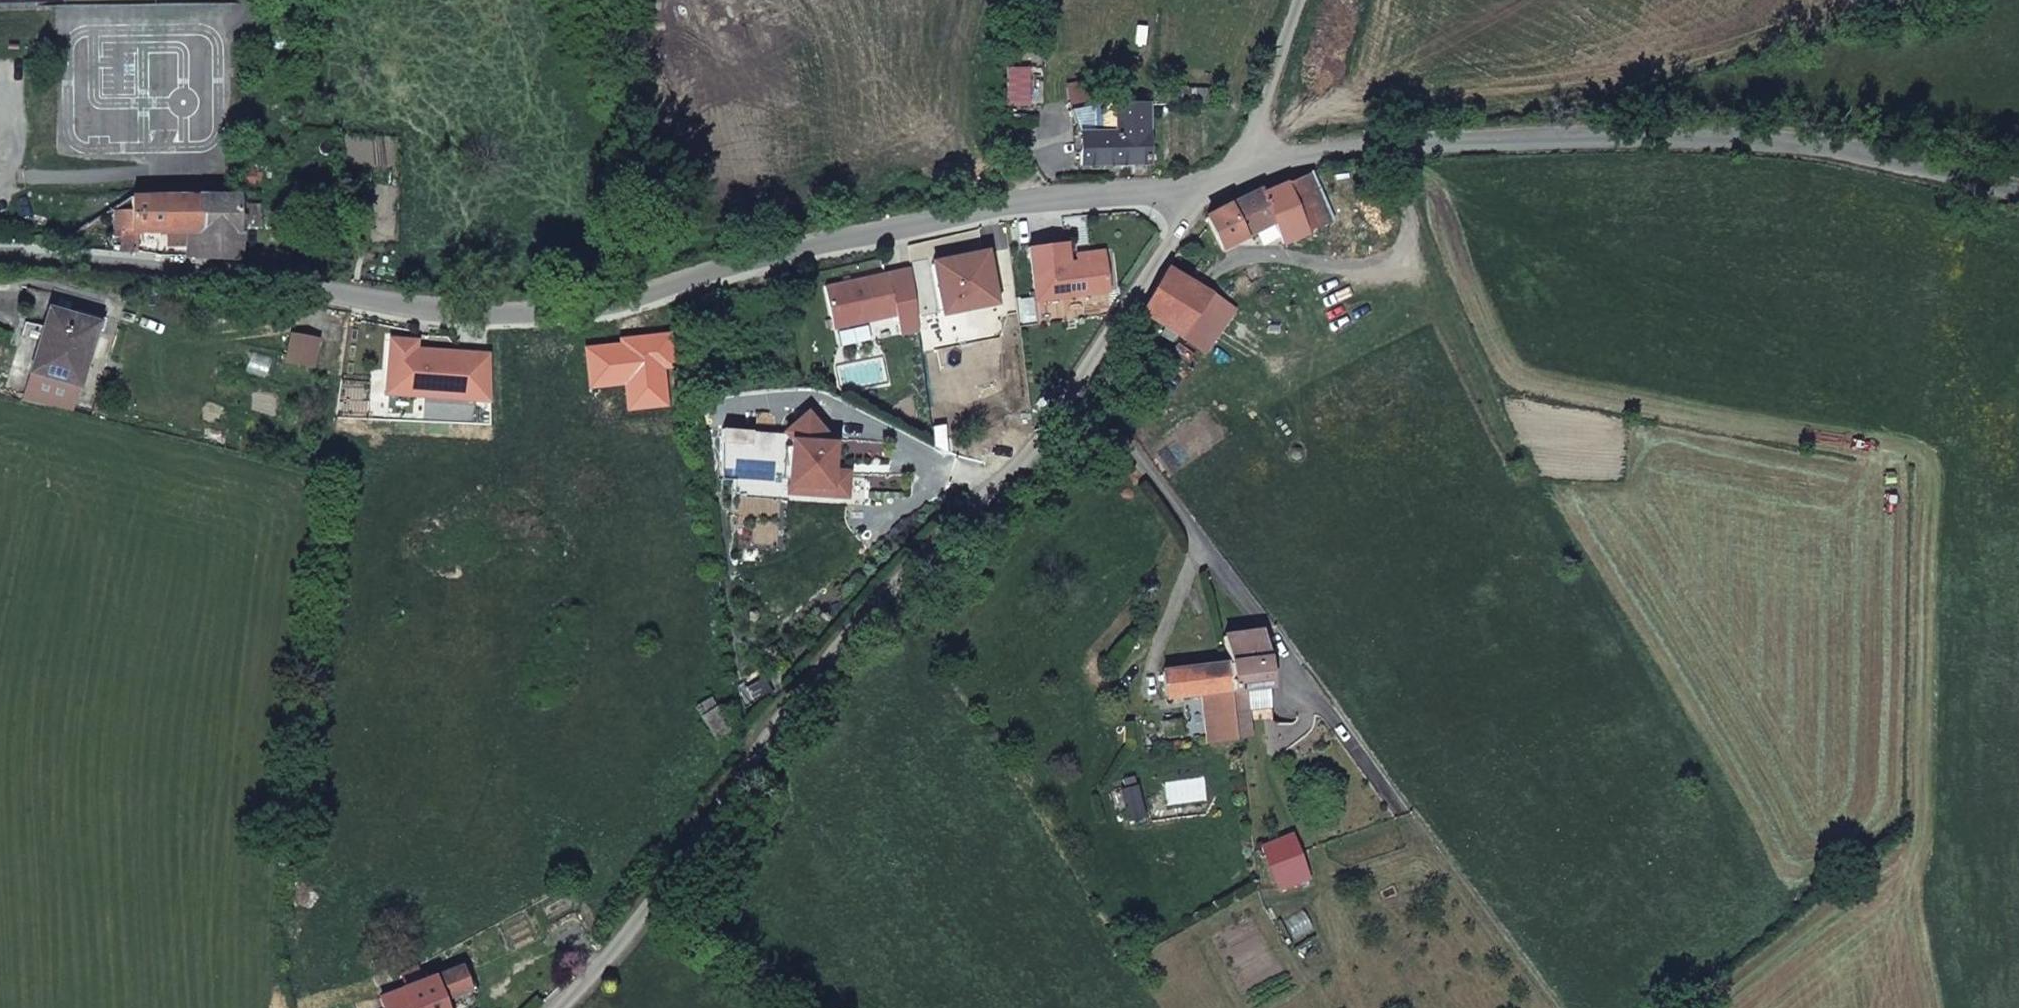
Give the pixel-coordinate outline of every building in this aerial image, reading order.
[(1027,103),(1044,103),(1043,66),(1026,67),(1027,103)] [(1157,106),(1207,105),(1208,91),(1157,91),(1157,106)] [(1116,107),(1119,107),(1119,104),(1108,104),(1108,103),(1070,111),(1079,136),(1096,135),(1116,135),(1116,107)] [(1147,162),(1147,107),(1119,107),(1116,107),(1116,135),(1096,135),(1079,136),(1079,164),(1147,162)] [(256,160),(243,160),(243,170),(256,170),(256,160)] [(1219,215),(1204,226),(1225,257),(1271,231),(1281,249),(1334,217),(1308,174),(1293,178),(1285,181),(1271,186),(1254,194),(1239,202),(1228,208),(1219,215)] [(123,252),(139,253),(140,232),(167,233),(188,233),(201,234),(200,196),(131,196),(120,204),(121,214),(112,215),(112,230),(122,230),(123,252)] [(188,257),(240,261),(238,196),(200,196),(201,234),(188,233),(188,246),(188,257)] [(261,204),(245,204),(245,229),(261,229),(261,204)] [(166,245),(188,246),(188,233),(167,233),(166,245)] [(1105,250),(1073,255),(1074,263),(1069,263),(1066,242),(1029,247),(1036,301),(1111,290),(1106,258),(1105,250)] [(988,253),(932,265),(942,313),(998,301),(988,253)] [(1140,312),(1185,342),(1216,295),(1170,265),(1140,312)] [(888,274),(826,288),(835,329),(897,316),(888,274)] [(1269,286),(1262,275),(1248,283),(1254,294),(1269,286)] [(98,322),(48,308),(29,373),(80,388),(98,322)] [(317,338),(291,333),(287,361),(313,365),(317,338)] [(80,388),(29,373),(24,394),(30,395),(74,408),(80,388)] [(969,438),(974,445),(981,441),(977,433),(969,438)] [(1260,727),(1272,720),(1278,717),(1274,687),(1279,686),(1274,653),(1263,632),(1230,638),(1233,660),(1239,698),(1243,729),(1260,727)] [(1243,729),(1239,698),(1233,660),(1159,670),(1164,707),(1202,702),(1208,752),(1246,747),(1243,729)] [(696,708),(716,739),(730,730),(711,699),(696,708)] [(1310,885),(1291,836),(1264,847),(1283,895),(1310,885)] [(441,1001),(469,991),(460,968),(403,990),(409,1007),(444,1007),(441,1001)] [(403,990),(379,998),(383,1007),(409,1007),(403,990)]
